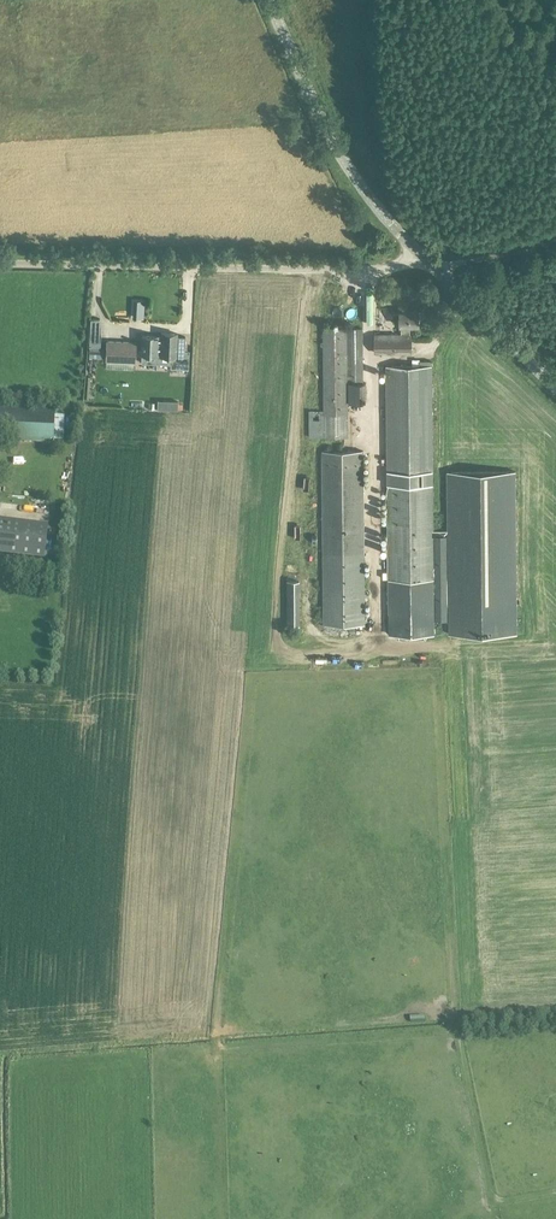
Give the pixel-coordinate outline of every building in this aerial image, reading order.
[(389,321),(388,310),(379,310),(379,322),(389,321)] [(402,335),(376,335),(376,353),(412,353),(412,335),(411,335),(411,326),(419,326),(419,312),(401,312),(401,326),(402,326),(402,335)] [(310,438),(349,437),(349,403),(367,403),(367,382),(364,383),(364,355),(348,355),(348,338),(362,338),(362,330),(348,329),(348,328),(323,328),(324,411),(309,411),(310,438)] [(157,337),(142,337),(141,355),(158,356),(171,357),(170,368),(188,368),(189,350),(185,350),(185,337),(177,336),(177,334),(161,333),(161,338),(157,337)] [(137,342),(106,341),(105,362),(106,362),(106,369),(135,370),(135,363),(136,363),(137,342)] [(89,357),(103,358),(103,346),(90,345),(89,357)] [(448,530),(434,531),(432,366),(387,366),(389,635),(435,634),(435,621),(449,621),(448,530)] [(156,396),(166,396),(166,387),(156,387),(156,396)] [(0,412),(0,438),(54,441),(55,415),(0,412)] [(363,451),(322,451),(324,625),(365,624),(363,451)] [(516,472),(447,472),(448,530),(449,621),(449,634),(517,633),(516,472)] [(0,520),(0,554),(44,558),(47,524),(0,520)] [(301,625),(301,592),(301,581),(287,581),(287,592),(287,625),(301,625)] [(422,1010),(408,1013),(410,1019),(423,1016),(422,1010)]
